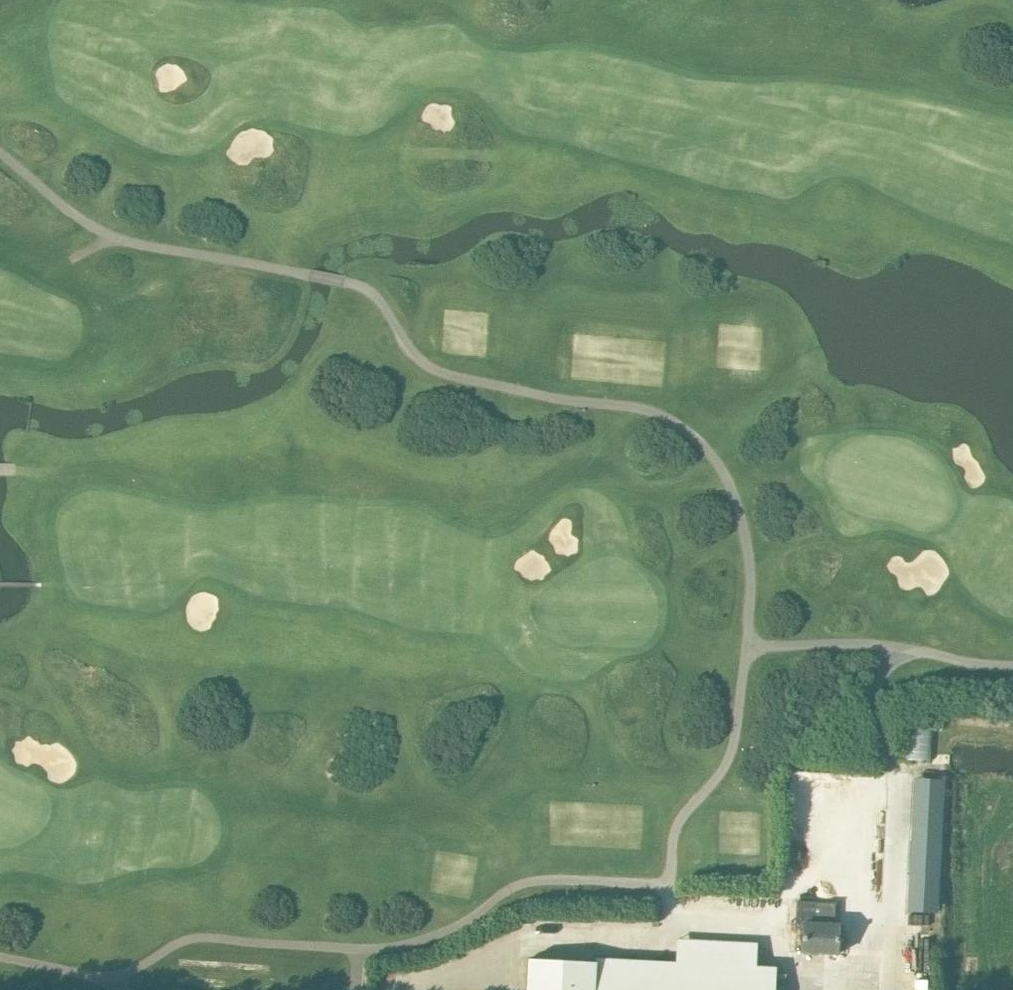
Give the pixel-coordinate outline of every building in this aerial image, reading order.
[(933,758),(934,725),(908,724),(907,757),(933,758)] [(947,877),(948,825),(918,824),(916,876),(947,877)] [(802,902),(795,901),(795,923),(802,923),(801,953),(837,954),(838,924),(831,924),(832,915),(834,915),(834,904),(802,902)] [(775,968),(595,958),(595,962),(527,959),(525,989),(774,989),(775,968)]
